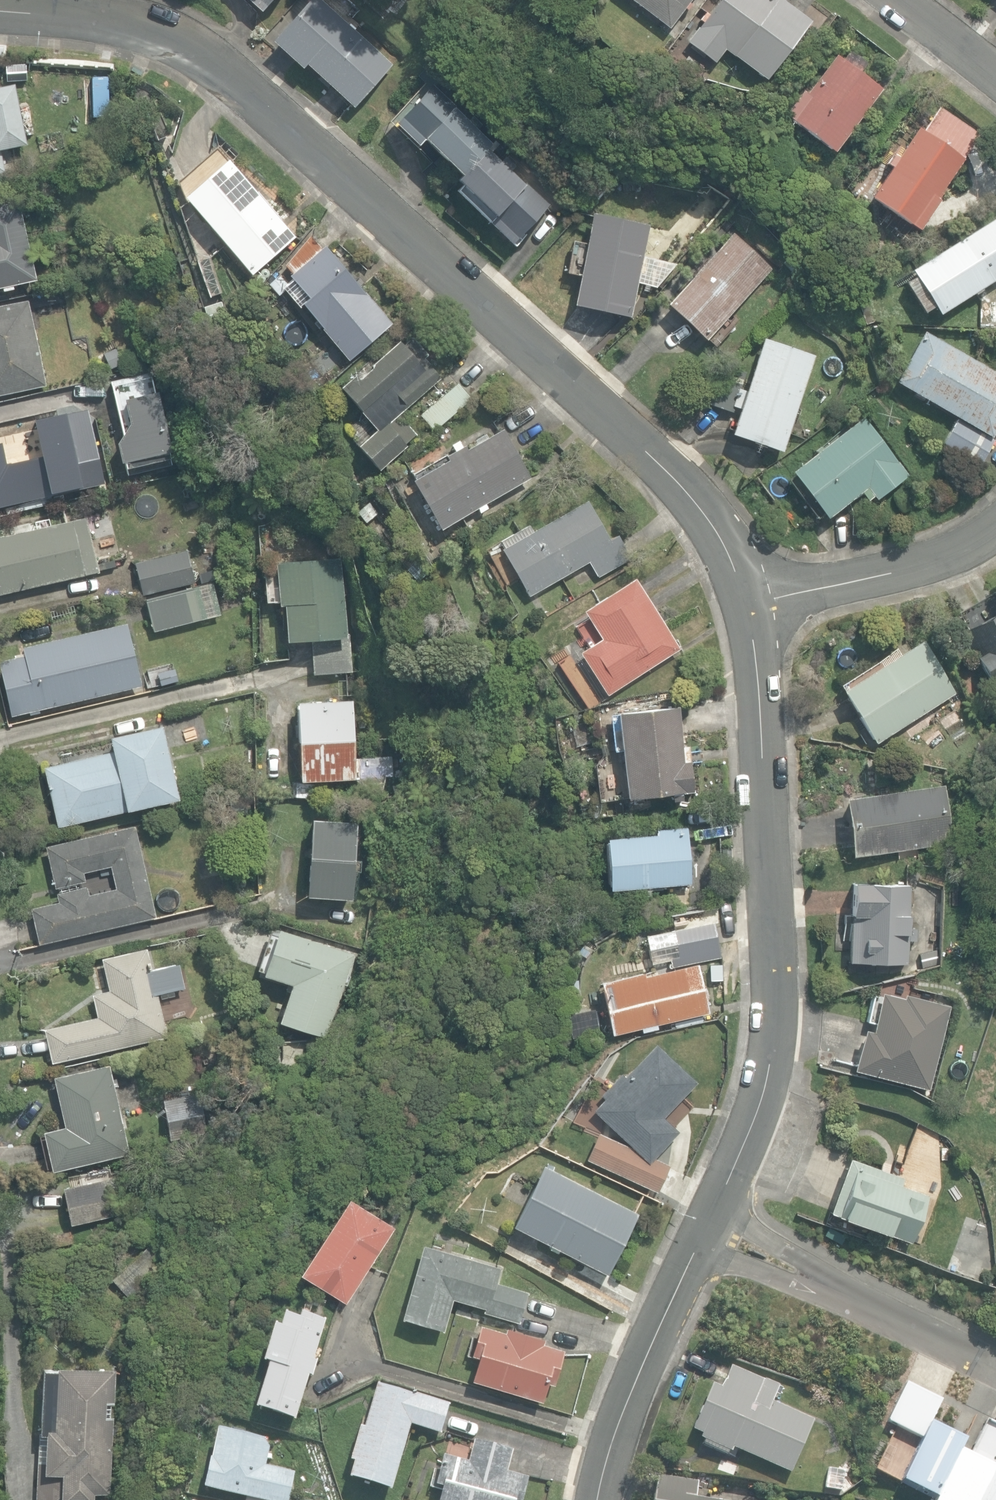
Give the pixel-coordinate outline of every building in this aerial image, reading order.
[(260,13),(272,0),(245,0),(260,13)] [(352,108),(392,64),(340,18),(320,0),(309,0),(293,18),(271,42),(302,70),(306,65),(352,108)] [(662,33),(689,0),(620,0),(662,33)] [(774,0),(714,0),(679,42),(712,68),(722,56),(761,86),(805,26),(774,0)] [(878,91),(830,54),(780,114),(829,152),(878,91)] [(422,139),(460,176),(486,149),(492,142),(477,129),(482,124),(473,115),(468,120),(454,107),(455,106),(431,83),(393,124),(416,145),(422,139)] [(25,145),(12,86),(0,88),(0,150),(25,145)] [(910,127),(861,195),(912,226),(959,157),(910,127)] [(486,149),(460,176),(456,181),(494,217),(488,223),(512,246),(551,204),(527,182),(524,185),(509,171),(514,166),(505,157),(500,162),(486,149)] [(184,198),(250,274),(293,237),(227,161),(184,198)] [(622,192),(634,192),(634,180),(622,181),(622,192)] [(38,281),(21,200),(0,205),(0,289),(38,281)] [(573,307),(629,318),(637,282),(654,286),(668,271),(641,265),(649,222),(593,211),(573,307)] [(905,265),(935,311),(995,276),(995,216),(905,265)] [(666,304),(704,339),(771,268),(733,233),(666,304)] [(301,302),(346,363),(394,328),(331,243),(321,250),(309,234),(283,265),(290,274),(294,279),(284,286),(298,305),(301,302)] [(789,300),(795,306),(804,296),(798,290),(789,300)] [(47,386),(29,299),(0,306),(0,396),(47,386)] [(890,377),(993,435),(995,429),(995,370),(920,328),(890,377)] [(358,446),(378,470),(406,445),(405,444),(415,435),(397,414),(439,378),(428,365),(432,361),(411,337),(403,344),(399,340),(370,366),(371,368),(359,379),(356,376),(341,389),(376,430),(358,446)] [(732,435),(781,452),(815,357),(762,338),(744,390),(739,388),(745,372),(728,366),(715,378),(707,403),(732,412),(734,406),(741,409),(732,435)] [(172,466),(151,376),(111,385),(123,437),(114,439),(120,463),(123,462),(126,476),(172,466)] [(419,415),(433,431),(471,400),(457,383),(419,415)] [(85,489),(68,411),(32,419),(39,452),(7,459),(3,439),(0,440),(0,507),(85,489)] [(862,414),(788,467),(824,516),(857,490),(866,502),(907,473),(862,414)] [(412,480),(440,529),(529,478),(501,429),(465,450),(463,446),(445,456),(447,460),(412,480)] [(96,492),(107,490),(105,480),(93,483),(96,492)] [(501,550),(528,596),(589,561),(598,577),(629,558),(617,536),(608,541),(585,501),(501,550)] [(97,571),(84,517),(29,529),(27,522),(10,526),(12,533),(0,536),(0,594),(97,571)] [(136,563),(143,594),(191,583),(184,552),(136,563)] [(309,639),(312,674),(351,671),(348,633),(344,633),(340,558),(275,562),(278,604),(284,604),(286,640),(309,639)] [(580,653),(606,695),(678,649),(633,578),(583,611),(601,639),(580,653)] [(145,600),(153,632),(200,620),(192,588),(145,600)] [(960,629),(995,695),(995,610),(960,629)] [(9,717),(141,684),(125,622),(22,648),(24,655),(0,661),(0,682),(9,717)] [(837,685),(872,742),(953,694),(918,637),(837,685)] [(295,702),(298,780),(354,778),(351,699),(295,702)] [(672,793),(673,801),(681,800),(680,792),(692,791),(689,762),(682,762),(675,706),(616,713),(626,799),(672,793)] [(43,767),(56,827),(108,815),(126,810),(178,799),(161,725),(109,737),(113,751),(43,767)] [(844,798),(851,856),(951,843),(944,785),(844,798)] [(304,896),(350,899),(355,821),(309,818),(304,896)] [(30,908),(39,943),(154,916),(133,826),(45,847),(54,886),(83,880),(81,873),(109,866),(115,888),(87,894),(86,887),(56,894),(58,902),(30,908)] [(604,837),(608,889),(688,883),(684,827),(654,829),(655,833),(604,837)] [(849,962),(905,964),(908,885),(852,883),(849,962)] [(673,930),(678,958),(718,950),(713,922),(673,930)] [(277,1023),(325,1039),(354,953),(278,927),(261,976),(290,986),(277,1023)] [(43,1029),(51,1063),(167,1038),(158,994),(184,988),(179,964),(150,970),(146,948),(100,958),(107,992),(91,996),(96,1018),(43,1029)] [(599,982),(612,1035),(707,1012),(696,963),(644,976),(643,971),(599,982)] [(904,999),(881,993),(871,1032),(864,1030),(853,1069),(928,1089),(949,1007),(905,996),(904,999)] [(586,1158),(656,1191),(668,1165),(648,1162),(677,1131),(662,1117),(695,1082),(655,1044),(623,1077),(620,1074),(600,1095),(604,1098),(592,1110),(631,1147),(615,1141),(598,1133),(586,1158)] [(42,1132),(51,1172),(128,1154),(108,1065),(53,1078),(65,1127),(42,1132)] [(161,1099),(168,1139),(205,1133),(197,1093),(161,1099)] [(827,1211),(911,1240),(928,1192),(900,1183),(902,1177),(846,1157),(827,1211)] [(512,1225),(606,1273),(637,1214),(543,1165),(512,1225)] [(63,1187),(71,1225),(120,1214),(112,1176),(63,1187)] [(298,1272),(344,1302),(393,1228),(347,1198),(298,1272)] [(112,1280),(128,1298),(173,1257),(157,1240),(112,1280)] [(401,1318),(442,1330),(451,1298),(484,1308),(482,1312),(518,1322),(527,1292),(495,1282),(500,1267),(422,1245),(401,1318)] [(254,1408),(293,1420),(307,1375),(311,1376),(315,1362),(311,1361),(324,1322),(299,1315),(298,1321),(283,1316),(279,1329),(273,1327),(262,1362),(268,1364),(254,1408)] [(470,1379),(541,1400),(546,1381),(553,1383),(562,1350),(542,1344),(544,1339),(505,1328),(504,1332),(478,1324),(469,1354),(477,1357),(470,1379)] [(732,1448),(790,1474),(813,1421),(770,1402),(777,1386),(730,1365),(719,1388),(711,1385),(691,1430),(700,1435),(699,1438),(704,1441),(703,1444),(726,1454),(727,1451),(730,1452),(732,1448)] [(94,1492),(109,1493),(112,1433),(117,1434),(117,1427),(112,1426),(113,1416),(116,1416),(116,1403),(113,1403),(115,1369),(56,1366),(56,1371),(42,1370),(39,1433),(46,1433),(44,1461),(38,1461),(35,1499),(93,1499),(94,1492)] [(958,1452),(963,1442),(929,1425),(941,1401),(906,1384),(886,1422),(921,1439),(899,1483),(933,1499),(934,1499),(958,1452)] [(348,1479),(388,1491),(409,1425),(438,1434),(447,1407),(376,1385),(362,1429),(359,1428),(349,1461),(353,1463),(348,1479)] [(995,1461),(995,1426),(984,1420),(966,1457),(958,1452),(934,1499),(995,1499),(995,1471),(992,1469),(995,1461)] [(293,1472),(265,1467),(268,1448),(262,1438),(216,1429),(203,1489),(245,1498),(245,1499),(287,1499),(293,1472)] [(526,1477),(504,1472),(510,1450),(474,1441),(468,1464),(441,1456),(433,1486),(443,1488),(440,1499),(520,1499),(526,1477)] [(841,1492),(845,1471),(828,1468),(824,1489),(841,1492)] [(693,1499),(696,1481),(656,1475),(652,1499),(703,1499),(693,1499)]
